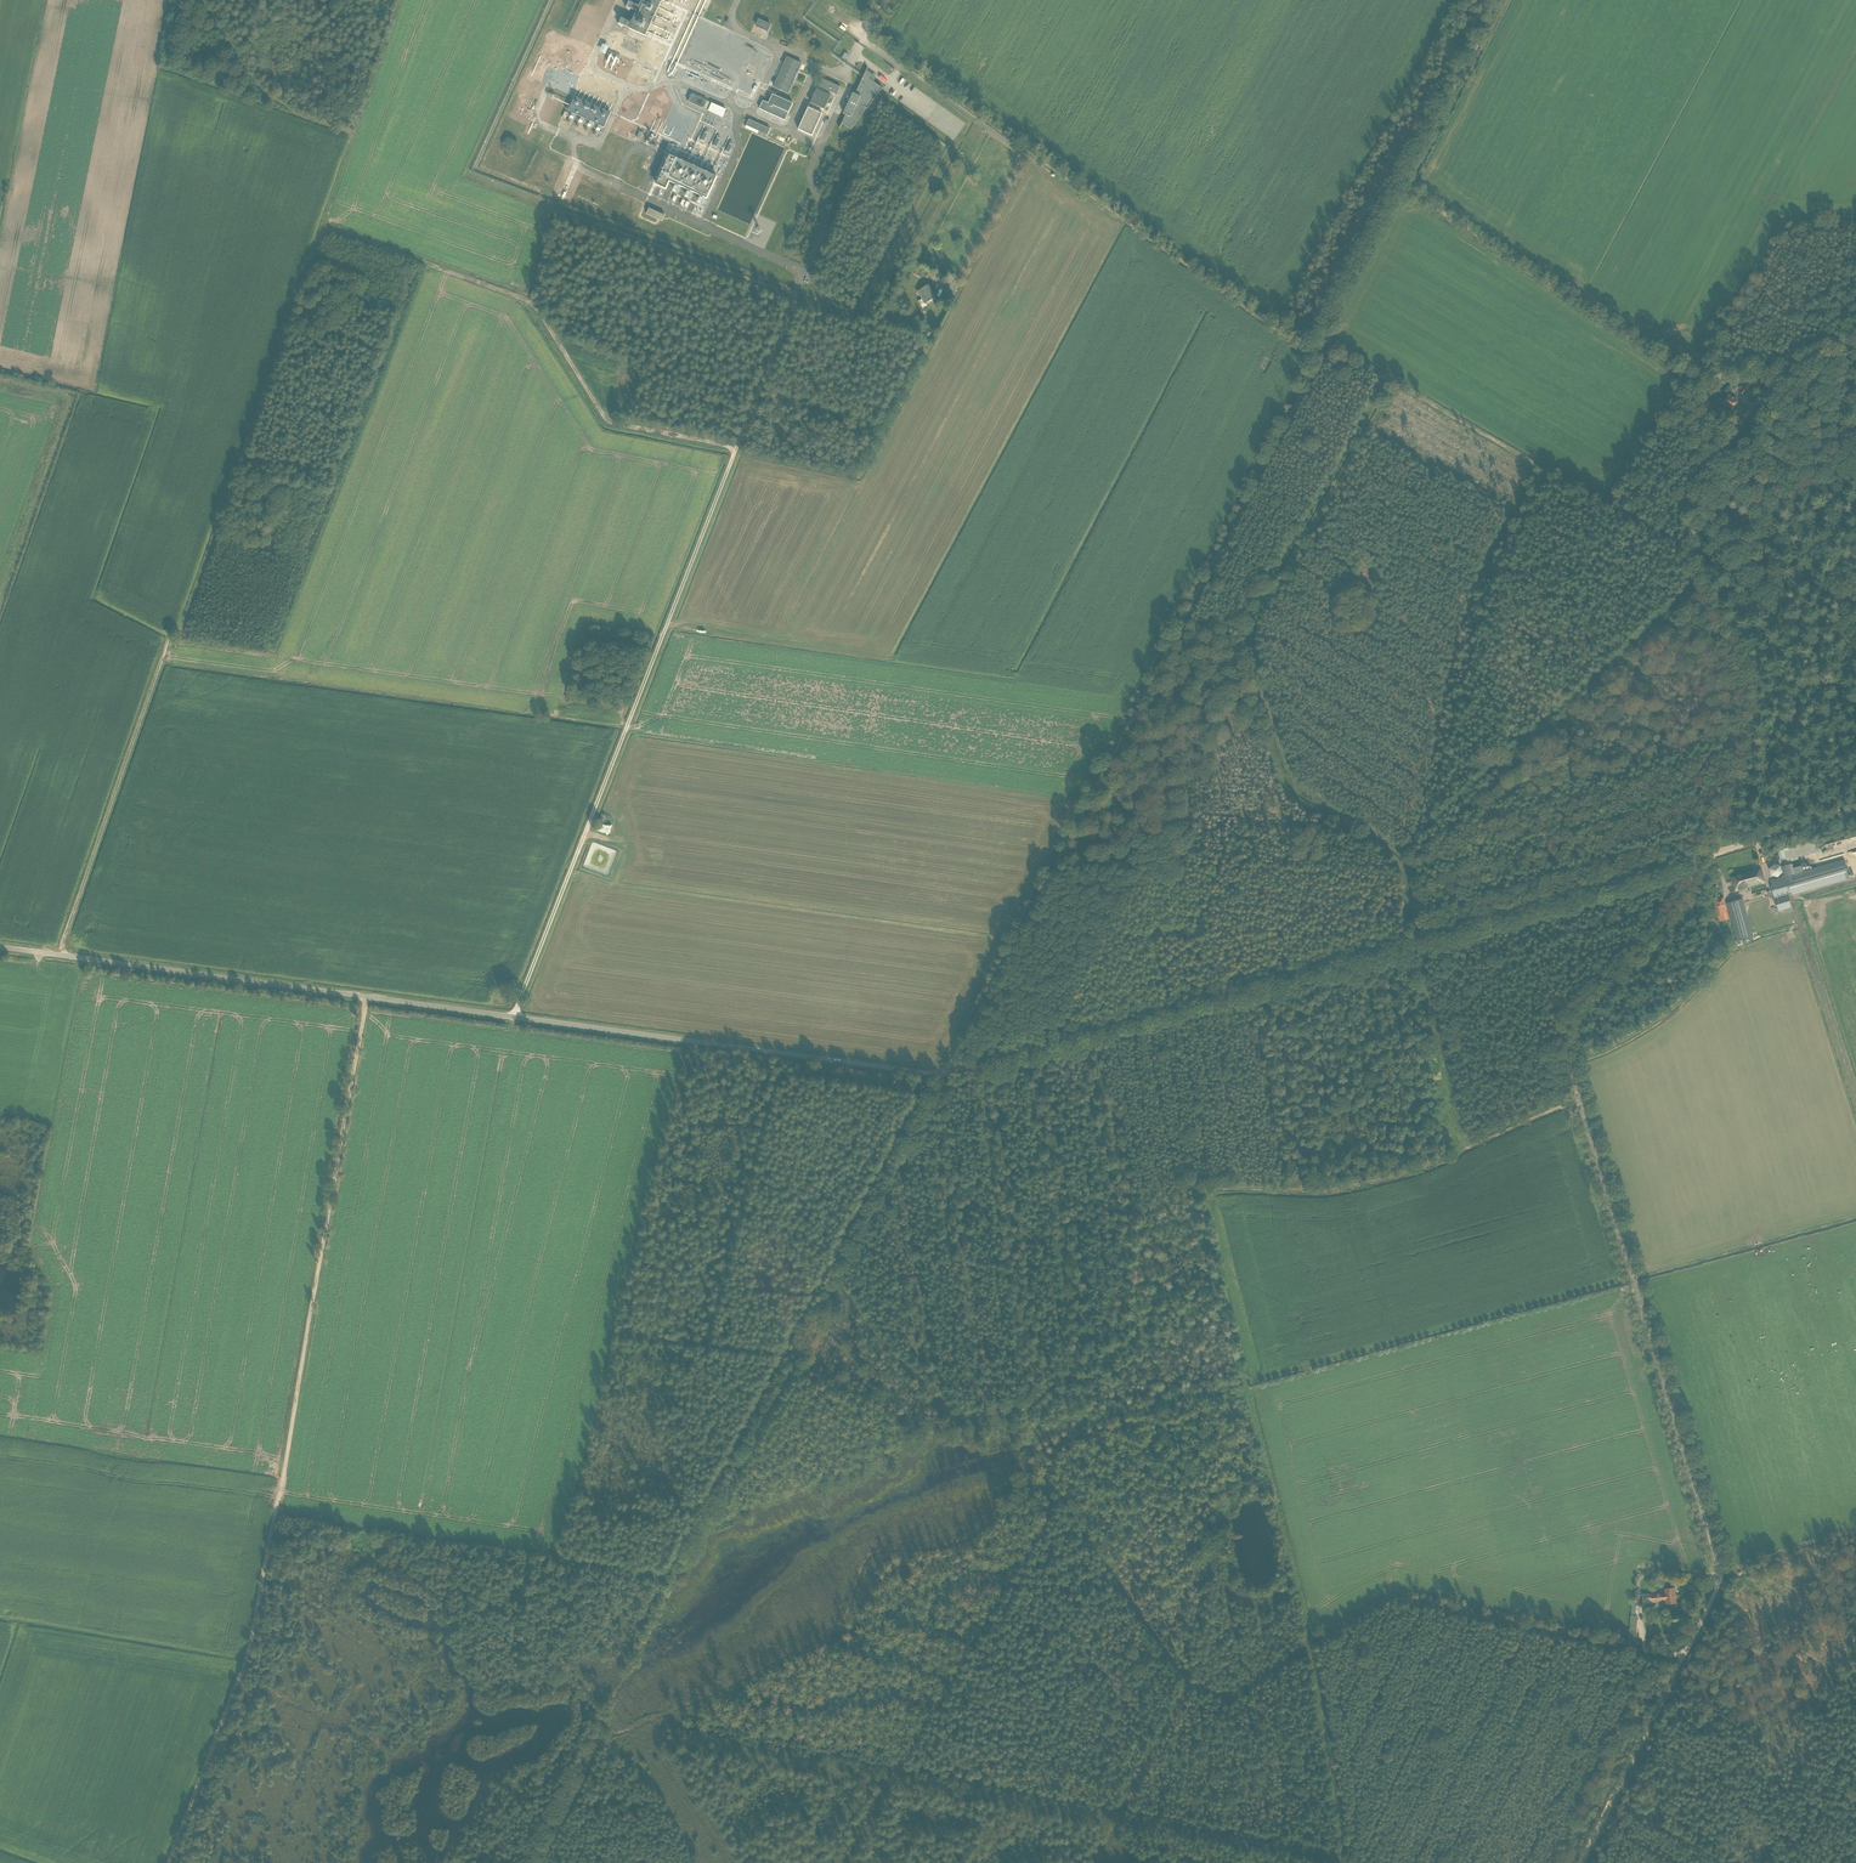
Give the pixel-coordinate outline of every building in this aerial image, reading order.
[(642,1),(640,0),(637,0),(635,5),(633,4),(633,2),(629,1),(628,4),(625,8),(629,11),(630,9),(636,12),(634,17),(630,16),(627,22),(625,21),(625,18),(621,17),(621,20),(618,25),(622,28),(623,26),(629,29),(646,37),(652,22),(654,23),(656,18),(654,17),(662,0),(642,0),(642,1)] [(758,19),(755,26),(767,32),(771,25),(758,19)] [(600,52),(605,55),(609,46),(603,44),(600,52)] [(604,70),(626,79),(634,60),(612,51),(604,70)] [(788,94),(801,63),(787,57),(773,87),(788,94)] [(868,68),(867,68),(864,75),(855,95),(853,94),(843,114),(846,115),(839,128),(840,129),(842,124),(851,130),(866,109),(867,109),(877,95),(882,88),(873,82),(876,77),(866,70),(868,68)] [(818,86),(836,95),(840,87),(822,78),(818,86)] [(831,95),(817,89),(810,103),(824,109),(826,106),(828,107),(830,104),(827,103),(831,95)] [(687,102),(703,109),(707,101),(691,94),(687,102)] [(793,104),(772,94),(768,103),(763,101),(759,109),(785,121),(793,104)] [(611,113),(572,95),(565,110),(604,128),(611,113)] [(711,103),(708,111),(723,117),(726,110),(711,103)] [(798,130),(812,136),(822,114),(808,108),(798,130)] [(524,132),(531,135),(534,128),(531,127),(535,117),(531,115),(524,132)] [(749,119),(746,126),(745,128),(757,134),(758,131),(767,136),(770,129),(749,119)] [(715,146),(722,148),(727,137),(720,135),(715,146)] [(707,199),(717,177),(669,155),(656,185),(666,189),(669,182),(707,199)] [(646,214),(662,221),(664,215),(649,208),(646,214)] [(914,274),(921,278),(924,272),(918,268),(914,274)] [(926,277),(933,280),(935,275),(928,271),(926,277)] [(927,285),(918,291),(922,298),(918,301),(921,306),(926,304),(935,298),(927,285)] [(1675,349),(1680,359),(1686,356),(1681,347),(1675,349)] [(1740,392),(1744,395),(1752,383),(1748,380),(1740,392)] [(1723,403),(1731,409),(1737,401),(1729,395),(1723,403)] [(608,816),(602,813),(598,820),(605,823),(608,816)] [(1778,850),(1780,859),(1820,848),(1817,840),(1778,850)] [(1792,909),(1793,909),(1789,895),(1849,877),(1844,859),(1792,874),(1789,864),(1782,866),(1784,876),(1770,880),(1771,885),(1769,885),(1776,914),(1792,909)] [(1782,872),(1780,865),(1774,863),(1769,869),(1771,876),(1778,877),(1782,872)] [(1734,879),(1732,880),(1735,891),(1741,889),(1765,883),(1761,869),(1734,877),(1734,879)] [(1716,900),(1722,921),(1730,919),(1724,897),(1716,900)] [(1727,903),(1737,942),(1753,937),(1742,899),(1727,903)] [(1721,931),(1716,917),(1709,919),(1714,933),(1721,931)] [(1652,1593),(1652,1597),(1676,1595),(1675,1587),(1669,1588),(1665,1589),(1665,1593),(1663,1593),(1663,1592),(1652,1593)] [(1676,1595),(1652,1597),(1653,1602),(1664,1601),(1664,1600),(1666,1600),(1666,1604),(1676,1603),(1676,1595)]
